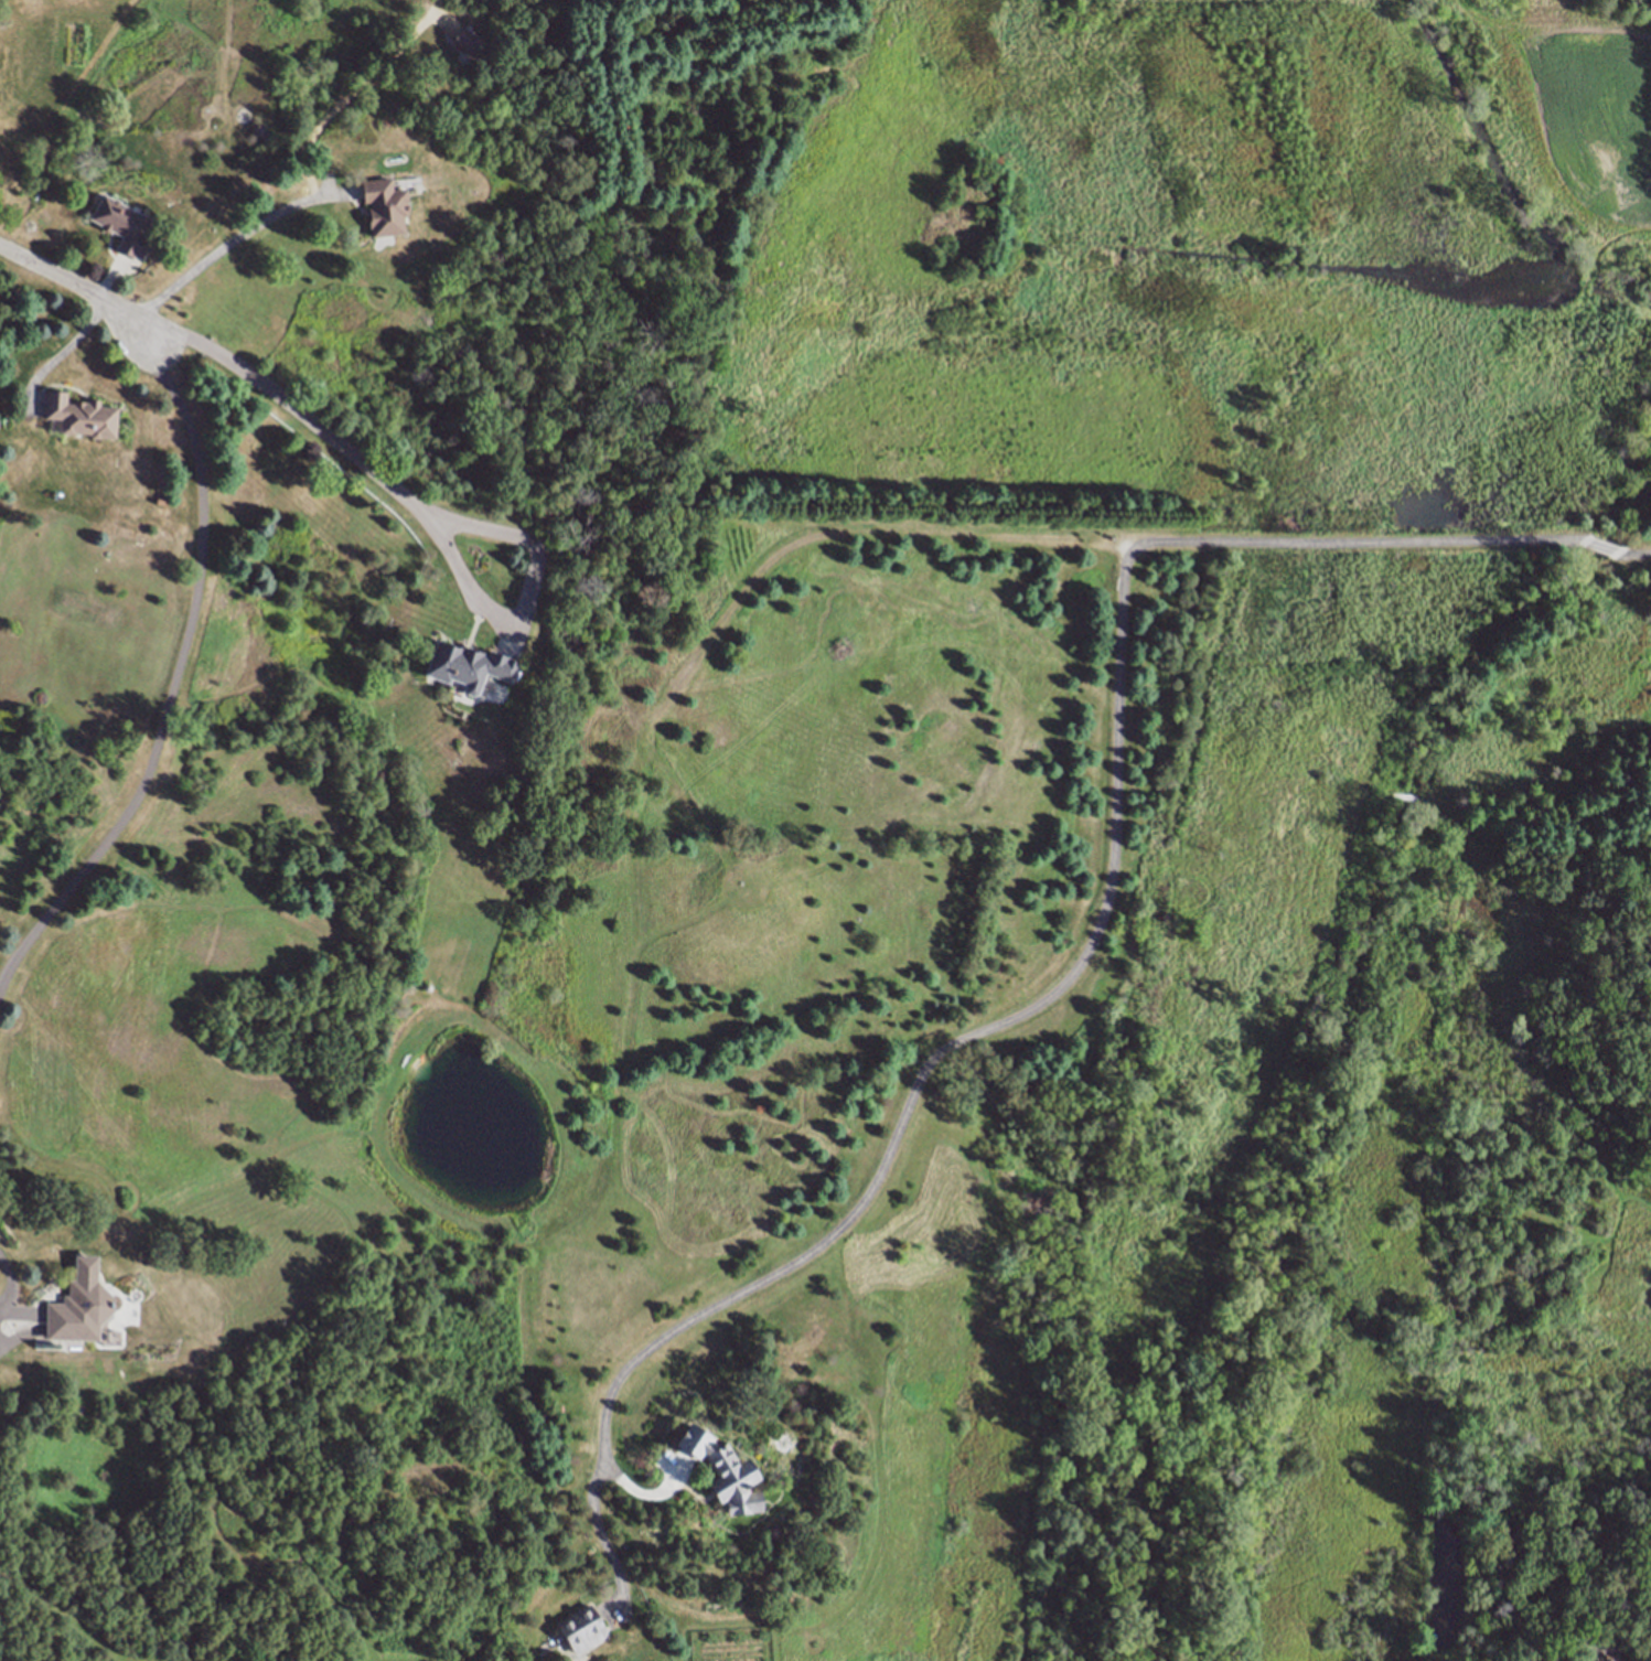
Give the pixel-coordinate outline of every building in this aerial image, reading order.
[(487,42),(482,54),(471,50),(469,54),(460,50),(461,47),(451,43),(457,29),(487,42)] [(259,121),(272,133),(264,142),(251,130),(259,121)] [(390,178),(392,190),(406,189),(408,215),(403,215),(405,232),(371,234),(369,225),(367,225),(367,218),(369,218),(368,201),(363,201),(361,180),(390,178)] [(103,193),(112,197),(115,196),(121,200),(121,202),(140,212),(143,212),(148,215),(151,219),(142,235),(152,240),(142,258),(136,255),(133,258),(116,248),(122,236),(111,229),(109,234),(98,227),(99,225),(88,218),(103,193)] [(117,406),(115,438),(100,437),(100,439),(89,439),(90,433),(74,432),(74,435),(58,433),(60,418),(43,417),(45,389),(66,390),(65,403),(73,403),(73,399),(84,400),(84,403),(87,403),(87,398),(99,399),(99,405),(117,406)] [(437,639),(461,647),(462,644),(484,652),(483,653),(489,655),(491,650),(508,656),(507,660),(516,663),(511,681),(484,671),(476,694),(471,696),(465,693),(463,687),(464,684),(450,678),(449,684),(424,674),(437,639)] [(112,1315),(99,1325),(99,1341),(45,1339),(46,1301),(63,1303),(64,1294),(67,1294),(68,1279),(96,1280),(114,1299),(115,1314),(112,1315)] [(688,1422),(712,1437),(710,1440),(716,1446),(725,1442),(738,1461),(747,1457),(757,1478),(748,1483),(749,1488),(758,1488),(760,1510),(752,1510),(740,1515),(725,1511),(726,1501),(718,1505),(707,1481),(716,1477),(707,1459),(701,1456),(699,1462),(686,1455),(676,1443),(688,1422)] [(609,1633),(575,1654),(556,1625),(589,1604),(609,1633)]
